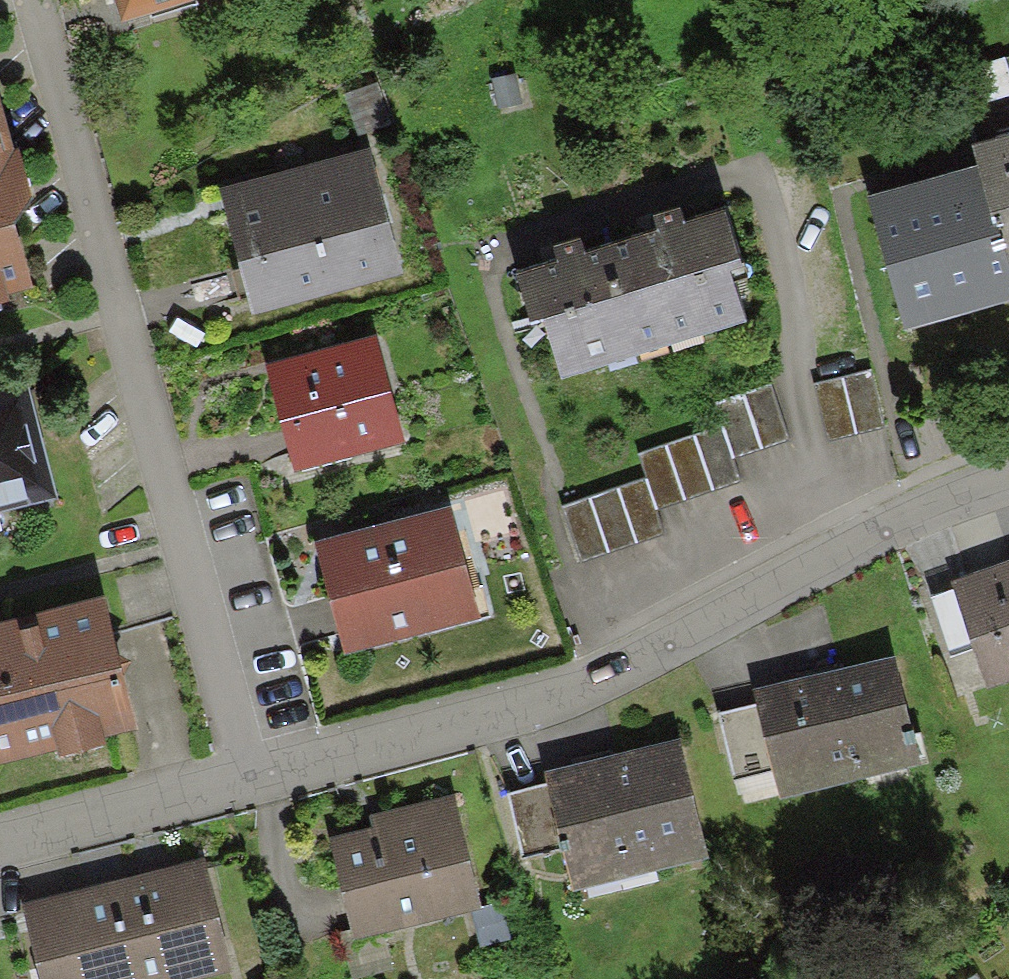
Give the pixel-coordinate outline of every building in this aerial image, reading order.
[(964,68),(975,104),(1008,94),(1008,87),(1001,58),(964,68)] [(509,73),(481,77),(486,110),(514,106),(509,73)] [(1008,254),(1008,114),(970,125),(975,143),(1008,254)] [(362,140),(218,175),(246,286),(390,250),(362,140)] [(975,143),(860,176),(899,310),(1008,279),(1008,258),(1008,254),(975,143)] [(20,258),(0,182),(0,263),(20,258)] [(550,242),(512,253),(525,299),(537,296),(554,357),(740,305),(725,252),(736,249),(718,187),(677,199),(674,186),(646,193),(651,211),(578,231),(573,214),(545,222),(550,242)] [(375,328),(267,356),(289,443),(397,416),(375,328)] [(868,353),(809,364),(820,421),(879,410),(868,353)] [(0,368),(0,487),(41,476),(12,365),(0,368)] [(715,408),(729,448),(783,429),(761,367),(708,385),(715,408)] [(638,462),(650,496),(736,466),(729,448),(715,408),(630,437),(638,462)] [(638,462),(554,491),(573,546),(658,516),(650,496),(638,462)] [(441,496),(327,528),(340,577),(328,580),(339,621),(466,586),(441,496)] [(970,624),(982,654),(1008,644),(1008,554),(952,575),(970,624)] [(970,624),(952,575),(920,587),(938,636),(970,624)] [(0,605),(0,730),(54,716),(51,705),(86,696),(91,713),(131,703),(99,580),(0,605)] [(751,682),(768,752),(771,763),(911,728),(891,647),(751,682)] [(751,682),(705,693),(722,763),(768,752),(751,682)] [(545,763),(560,828),(564,847),(643,829),(646,844),(698,833),(676,734),(545,763)] [(560,828),(545,763),(500,773),(514,838),(560,828)] [(388,812),(325,828),(343,896),(380,887),(384,905),(473,882),(448,785),(386,801),(388,812)] [(19,895),(40,978),(83,978),(82,976),(221,939),(197,849),(19,895)]
